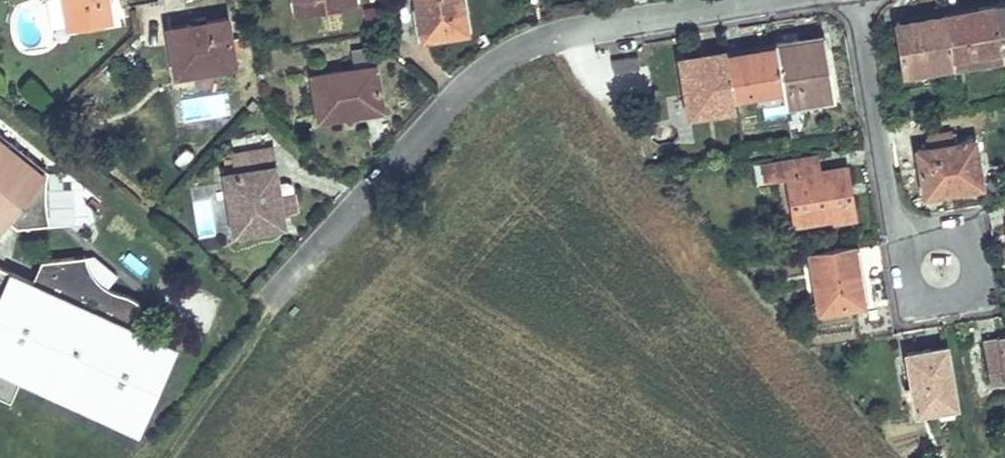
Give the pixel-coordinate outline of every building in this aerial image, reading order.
[(68,29),(110,23),(106,0),(63,0),(68,29)] [(419,20),(427,19),(429,35),(468,30),(464,0),(416,0),(419,20)] [(995,13),(1004,11),(1004,5),(994,7),(995,13)] [(946,20),(952,55),(976,51),(978,64),(1002,60),(1001,53),(995,13),(994,7),(946,15),(946,20)] [(995,13),(1001,53),(1004,53),(1004,11),(995,13)] [(932,23),(946,20),(946,15),(931,17),(932,23)] [(228,17),(168,26),(176,74),(235,65),(228,17)] [(932,23),(931,17),(897,22),(905,72),(954,65),(952,55),(946,20),(932,23)] [(427,19),(419,20),(422,36),(429,35),(427,19)] [(824,35),(776,43),(776,47),(782,83),(785,103),(834,96),(824,35)] [(776,47),(727,55),(733,91),(782,83),(776,47)] [(954,65),(954,67),(978,64),(976,51),(952,55),(954,65)] [(727,55),(727,52),(680,59),(688,110),(735,102),(733,91),(727,55)] [(351,62),(352,69),(372,67),(371,59),(351,62)] [(630,65),(619,66),(621,77),(632,76),(630,65)] [(381,102),(376,66),(372,67),(352,69),(314,75),(320,118),(359,112),(358,106),(381,102)] [(664,120),(683,117),(679,95),(661,98),(664,120)] [(916,148),(921,177),(940,174),(942,191),(981,184),(973,139),(954,142),(952,133),(927,136),(929,146),(916,148)] [(2,228),(9,219),(17,226),(50,223),(46,192),(49,169),(14,141),(10,145),(0,137),(0,227),(2,228)] [(285,226),(283,213),(280,194),(273,148),(235,154),(238,173),(226,175),(235,234),(285,226)] [(795,222),(853,213),(846,168),(823,172),(820,155),(763,163),(765,180),(788,177),(795,222)] [(940,174),(921,177),(924,193),(942,191),(940,174)] [(71,184),(47,188),(52,225),(94,220),(92,200),(74,202),(71,184)] [(295,191),(280,194),(283,213),(298,210),(295,191)] [(855,243),(810,250),(819,310),(865,303),(855,243)] [(141,302),(127,293),(105,285),(91,269),(86,255),(42,260),(39,268),(47,271),(40,285),(33,281),(0,266),(0,394),(10,399),(20,377),(139,430),(177,346),(130,324),(141,302)] [(33,281),(40,285),(47,271),(39,268),(33,281)] [(992,383),(1004,381),(1004,334),(984,337),(992,383)] [(916,410),(958,404),(947,345),(906,351),(916,410)]
